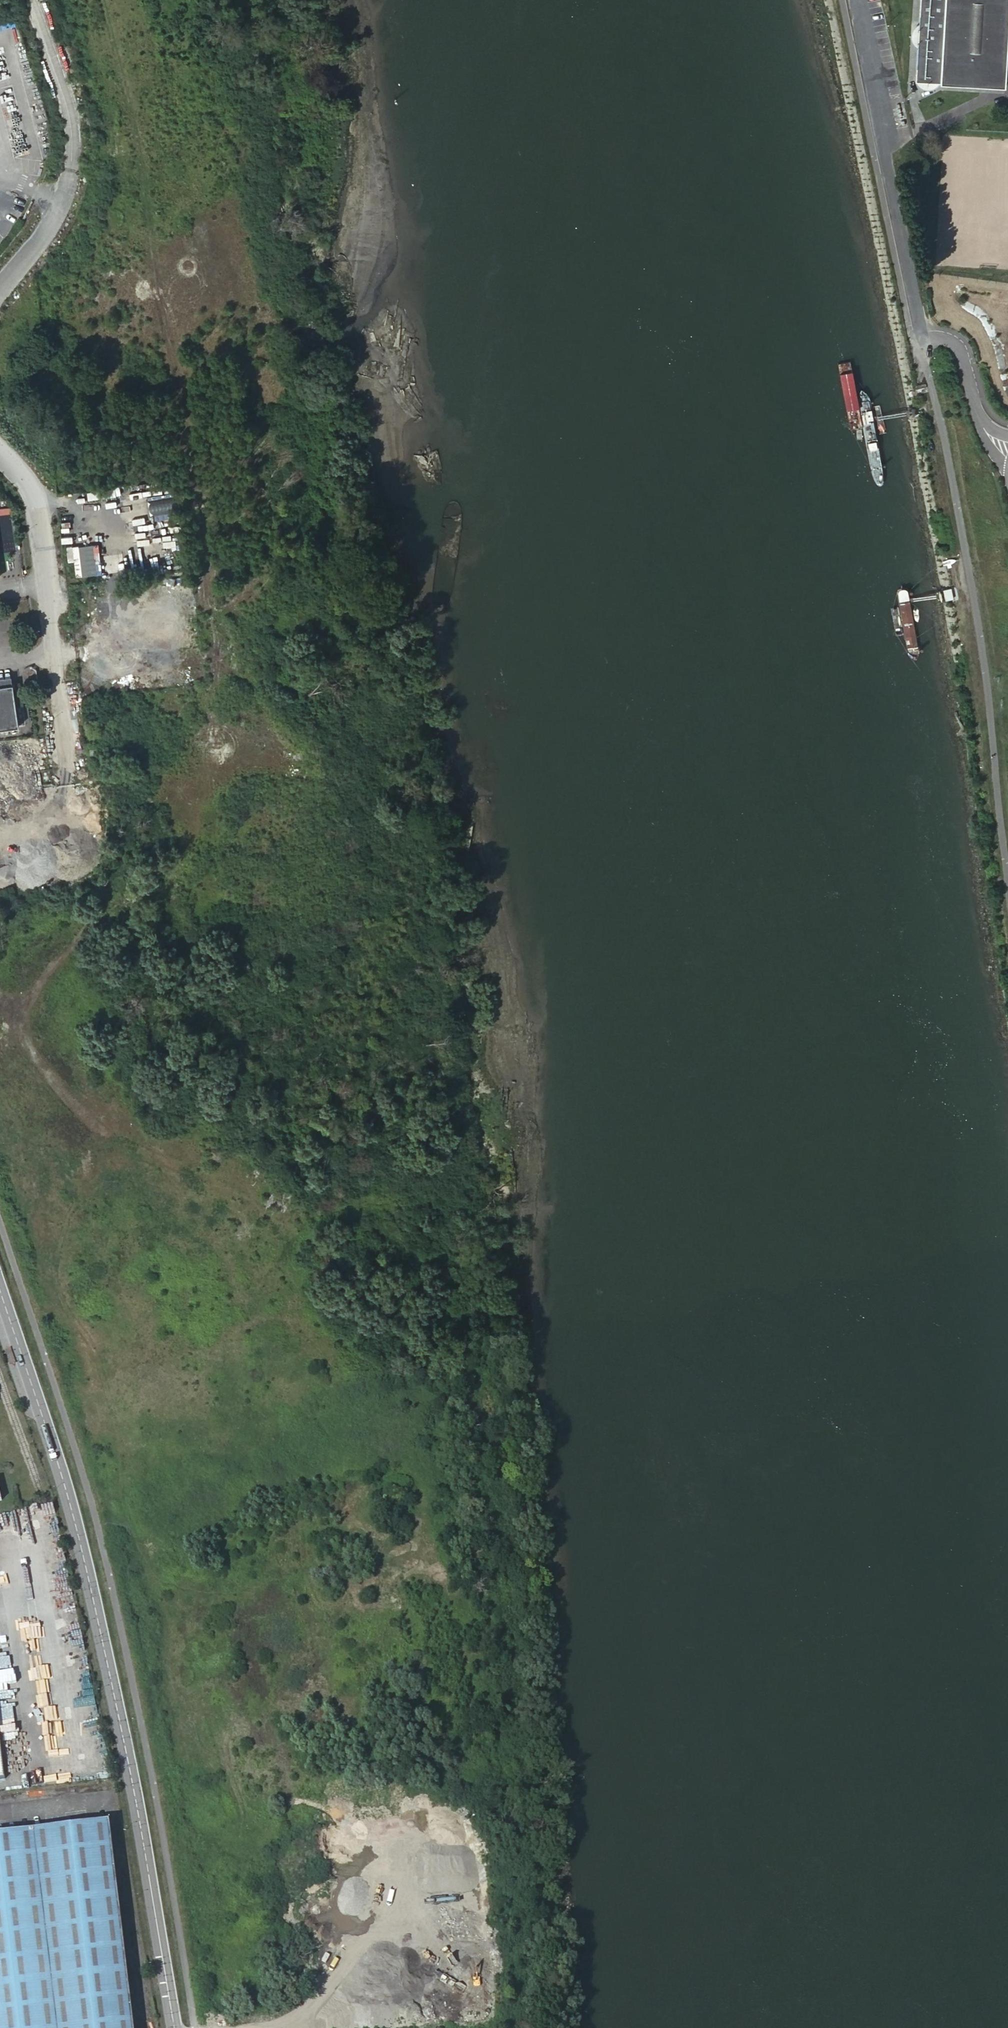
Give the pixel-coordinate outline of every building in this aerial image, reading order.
[(915,78),(1004,83),(1004,76),(1004,69),(1007,13),(1007,0),(920,0),(915,78)] [(17,728),(13,686),(0,687),(0,730),(17,728)] [(110,1823),(0,1837),(0,2027),(136,2027),(110,1823)]
